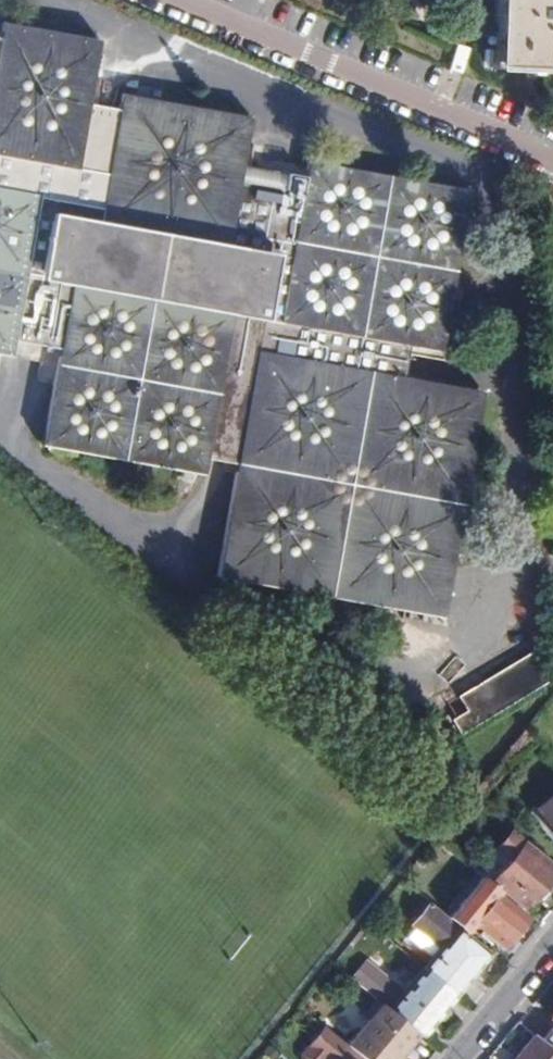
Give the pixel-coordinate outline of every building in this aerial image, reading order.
[(499,55),(504,55),(503,75),(552,77),(552,0),(501,0),(499,55)] [(233,551),(229,575),(439,613),(443,590),(460,490),(476,404),(404,391),(412,343),(438,348),(463,202),(382,188),(310,174),(305,201),(242,189),(253,125),(126,102),(124,115),(92,109),(102,55),(11,39),(10,46),(0,44),(0,348),(6,349),(4,358),(35,363),(32,380),(57,385),(47,439),(75,445),(137,455),(200,467),(202,460),(249,469),(233,551)] [(75,445),(47,439),(45,452),(72,458),(75,445)] [(464,736),(511,708),(552,683),(552,679),(537,652),(462,697),(471,711),(455,720),(464,736)] [(532,815),(552,844),(552,799),(532,815)] [(525,909),(532,901),(535,903),(552,880),(552,875),(523,851),(495,885),(525,909)] [(500,895),(477,922),(507,947),(529,919),(500,895)] [(437,958),(426,970),(458,996),(493,954),(436,908),(419,928),(423,931),(444,949),(437,958)] [(425,948),(437,958),(444,949),(423,931),(417,939),(426,946),(425,948)] [(368,964),(355,981),(365,989),(379,973),(406,994),(411,988),(382,965),(377,970),(368,964)] [(365,989),(379,1001),(411,1027),(417,1019),(411,1014),(414,1011),(432,1027),(458,996),(426,970),(411,988),(406,994),(379,973),(365,989)] [(349,1047),(363,1058),(398,1058),(419,1034),(411,1027),(379,1001),(367,1015),(372,1019),(349,1047)] [(349,1047),(327,1029),(306,1054),(307,1058),(363,1058),(349,1047)] [(537,1033),(514,1058),(552,1058),(552,1047),(537,1033)]
